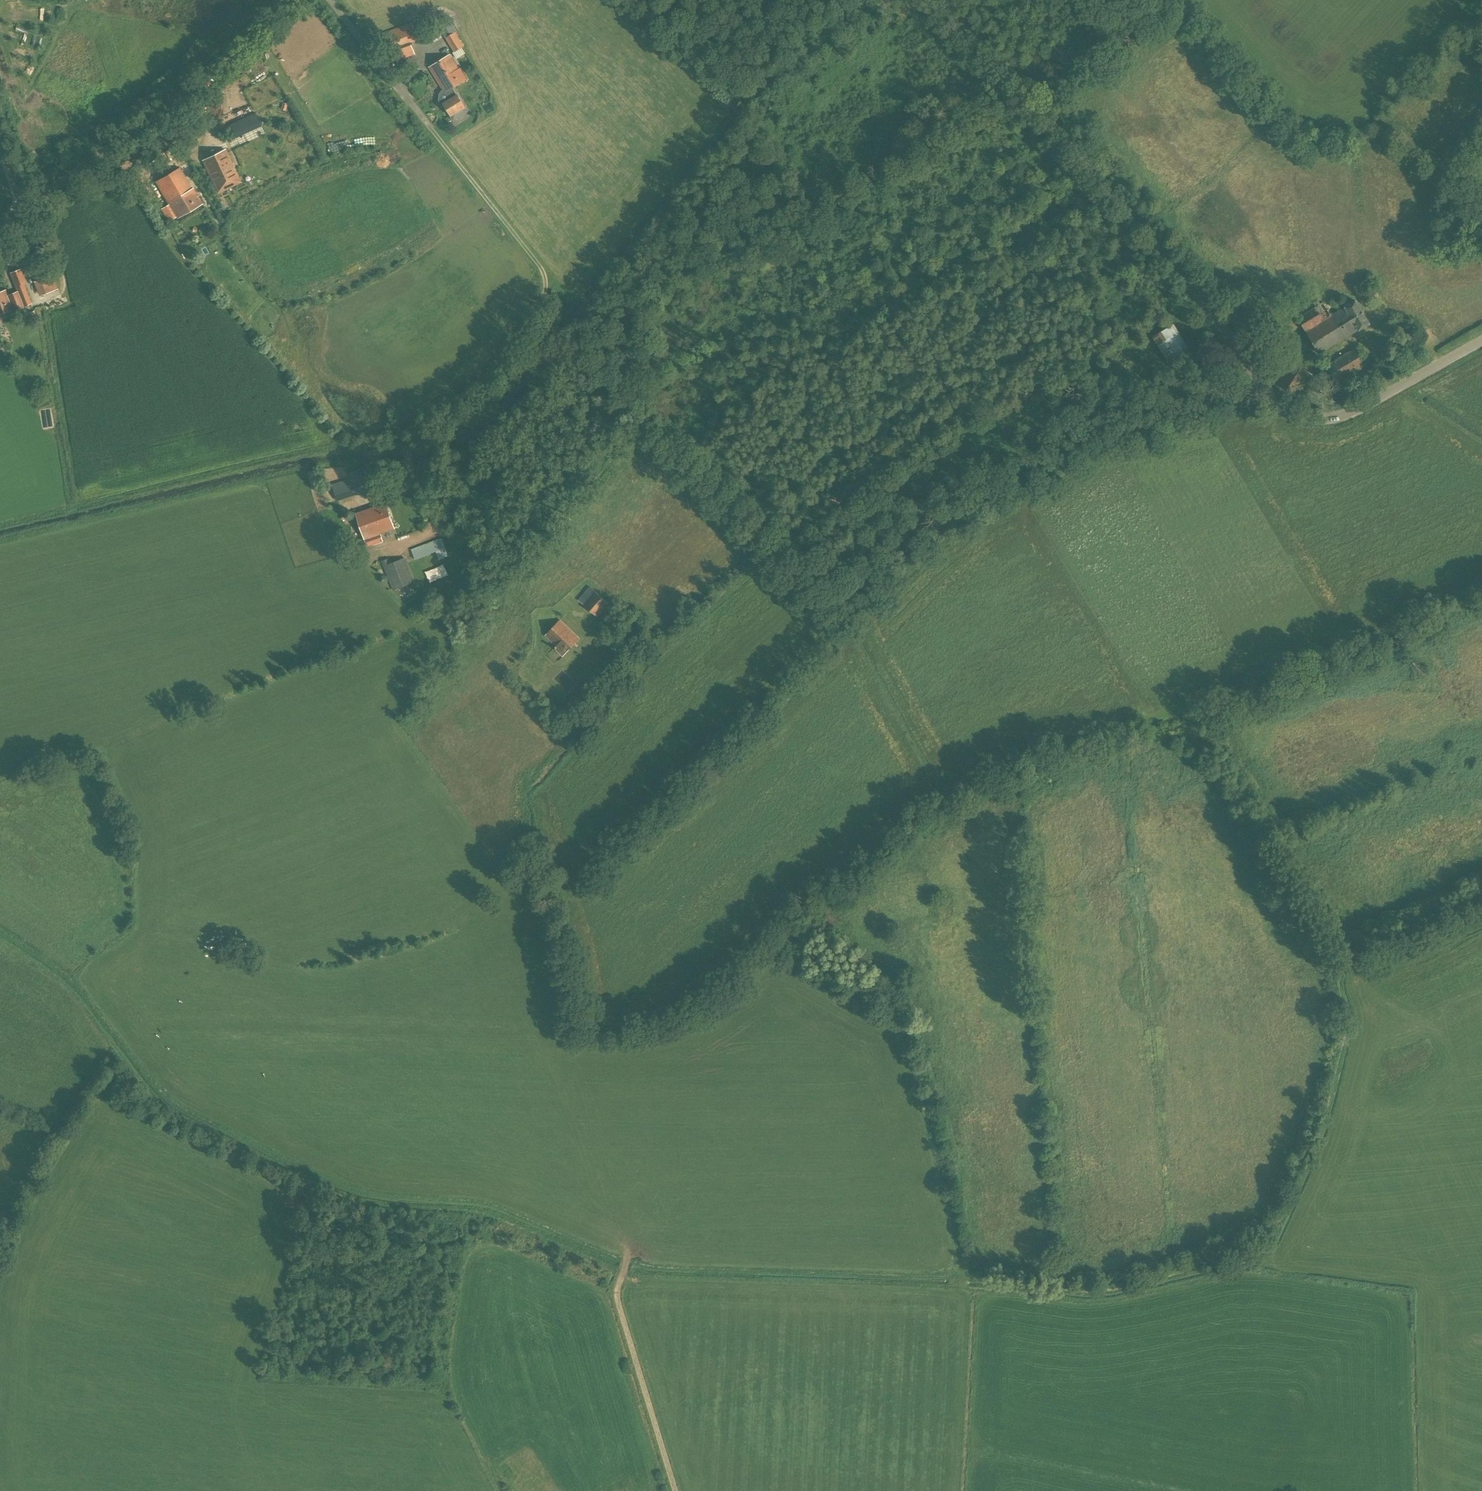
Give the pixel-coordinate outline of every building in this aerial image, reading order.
[(415,54),(410,42),(418,39),(417,38),(414,30),(411,22),(382,34),(386,46),(393,62),(394,62),(396,68),(398,67),(399,70),(409,66),(406,58),(415,54)] [(464,46),(455,32),(445,38),(455,52),(464,46)] [(451,99),(444,103),(451,116),(465,107),(453,88),(468,80),(460,67),(459,68),(450,54),(429,67),(444,93),(447,92),(451,99)] [(232,128),(239,142),(247,138),(240,124),(232,128)] [(179,141),(182,140),(179,134),(169,139),(173,146),(179,142),(179,141)] [(218,192),(240,181),(230,161),(225,149),(202,160),(210,176),(218,192)] [(180,167),(156,181),(177,218),(203,203),(193,188),(192,188),(180,167)] [(153,195),(147,186),(139,192),(145,201),(153,195)] [(24,283),(26,282),(20,268),(10,273),(15,287),(17,291),(12,293),(8,295),(6,290),(0,293),(0,314),(13,309),(13,311),(25,306),(32,303),(24,283)] [(52,274),(34,282),(39,296),(58,289),(52,274)] [(1298,317),(1319,353),(1369,323),(1356,301),(1331,315),(1323,302),(1298,317)] [(1192,352),(1174,323),(1152,337),(1170,366),(1192,352)] [(1328,368),(1337,381),(1364,365),(1354,348),(1329,363),(1328,360),(1319,366),(1323,371),(1328,368)] [(1274,383),(1298,397),(1312,374),(1288,359),(1274,383)] [(363,474),(332,484),(338,501),(368,490),(363,474)] [(356,513),(367,546),(383,540),(381,533),(395,528),(386,503),(356,513)] [(445,547),(441,538),(411,549),(415,559),(436,551),(439,559),(448,556),(445,547)] [(381,561),(393,590),(415,582),(405,557),(390,563),(388,558),(381,561)] [(578,599),(598,617),(609,603),(589,586),(578,599)] [(556,649),(563,656),(579,638),(560,620),(545,635),(558,647),(556,649)]
